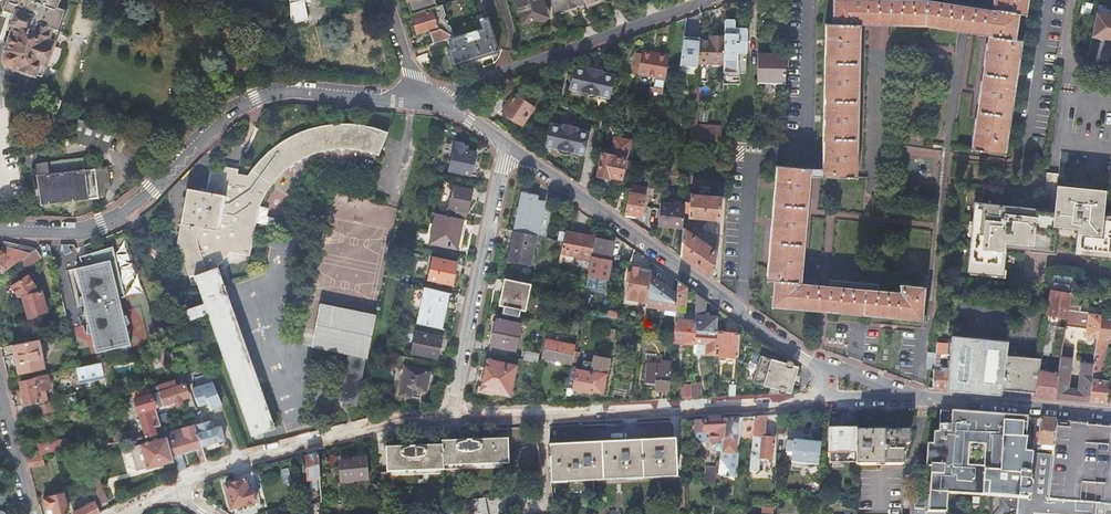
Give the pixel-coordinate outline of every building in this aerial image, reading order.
[(6,0),(0,0),(0,11),(14,16),(11,25),(9,25),(7,31),(12,33),(5,50),(7,53),(5,55),(4,58),(3,60),(4,63),(6,65),(8,66),(10,67),(12,66),(15,69),(22,72),(21,74),(30,77),(30,75),(41,79),(57,31),(59,31),(66,12),(56,8),(59,1),(60,2),(60,0),(21,0),(23,6),(6,0)] [(291,25),(309,21),(304,2),(311,0),(291,0),(291,25)] [(430,9),(435,7),(433,0),(405,0),(410,15),(430,9)] [(539,13),(535,0),(510,0),(516,20),(539,13)] [(554,12),(563,9),(563,10),(569,8),(576,6),(575,5),(585,2),(584,0),(550,0),(554,12)] [(1012,39),(1015,14),(992,10),(992,14),(927,4),(860,2),(860,0),(836,0),(836,23),(860,24),(860,25),(926,26),(1012,39)] [(860,2),(927,4),(992,14),(992,10),(991,10),(991,9),(928,0),(860,0),(860,2)] [(1019,13),(1019,14),(1026,15),(1028,0),(993,0),(993,1),(992,1),(992,2),(996,2),(995,10),(1019,13)] [(444,16),(441,5),(435,7),(430,9),(430,11),(411,17),(416,33),(428,30),(432,44),(449,39),(453,38),(449,27),(445,25),(447,22),(442,20),(444,16)] [(1110,39),(1110,14),(1097,11),(1092,35),(1110,39)] [(724,20),(724,36),(723,59),(737,60),(737,53),(746,53),(746,30),(734,30),(735,21),(724,20)] [(822,169),(822,177),(822,178),(857,179),(857,177),(860,33),(860,32),(857,32),(857,25),(832,24),(825,24),(822,169)] [(489,54),(481,29),(453,38),(449,39),(453,48),(447,50),(452,66),(473,60),(472,55),(482,52),(483,56),(489,54)] [(709,40),(698,40),(696,63),(723,64),(723,59),(724,36),(709,36),(709,40)] [(698,38),(683,37),(679,66),(696,67),(696,63),(698,40),(698,38)] [(1022,41),(1015,40),(991,37),(990,43),(986,43),(986,44),(970,149),(969,150),(1005,155),(1005,154),(1004,154),(1022,42),(1022,41)] [(646,100),(661,102),(669,55),(655,53),(654,57),(641,55),(634,53),(632,67),(638,68),(637,75),(650,78),(649,85),(646,100)] [(414,57),(421,66),(430,63),(427,54),(414,57)] [(757,81),(785,82),(785,55),(757,54),(757,81)] [(608,103),(613,79),(601,77),(601,75),(600,74),(600,79),(596,78),(596,75),(596,74),(594,72),(591,72),(591,73),(590,74),(589,77),(585,76),(586,72),(585,73),(573,71),(568,94),(569,94),(576,96),(579,97),(581,99),(583,101),(587,103),(593,102),(597,100),(600,101),(606,103),(608,103)] [(635,83),(649,85),(650,78),(637,75),(635,83)] [(533,108),(513,94),(501,112),(521,126),(533,108)] [(107,154),(115,132),(79,119),(70,141),(107,154)] [(216,170),(217,166),(209,164),(204,191),(186,188),(175,242),(188,276),(192,275),(203,304),(184,310),(188,320),(206,313),(250,437),(271,429),(215,267),(228,252),(248,255),(255,210),(258,202),(261,196),(264,189),(269,183),(274,176),(280,170),(288,164),(291,162),(303,155),(309,153),(318,150),(323,149),(333,148),(345,147),(349,148),(363,150),(372,154),(376,155),(386,133),(383,132),(378,130),(367,127),(360,125),(348,124),(344,123),(329,123),(316,125),(310,127),(292,133),(287,136),(274,144),(263,153),(259,157),(255,161),(250,167),(248,171),(247,171),(246,177),(236,175),(236,173),(216,170)] [(547,127),(542,151),(544,151),(550,153),(553,154),(555,156),(558,158),(561,160),(567,160),(571,157),(574,158),(580,160),(582,160),(588,137),(575,134),(576,132),(575,132),(574,136),(570,135),(571,133),(571,132),(570,131),(568,130),(566,129),(565,130),(564,131),(564,133),(560,133),(561,129),(560,129),(560,130),(547,127)] [(689,140),(721,142),(721,134),(710,133),(711,129),(705,128),(705,133),(690,132),(689,140)] [(614,138),(629,141),(630,135),(615,132),(614,138)] [(630,181),(634,162),(625,160),(629,141),(614,138),(610,155),(609,155),(610,153),(601,151),(596,176),(608,179),(608,177),(630,181)] [(448,171),(475,177),(478,162),(474,161),(476,153),(466,151),(467,146),(462,145),(463,144),(456,142),(455,149),(453,148),(448,171)] [(151,149),(142,146),(137,155),(146,159),(151,149)] [(91,159),(47,164),(49,175),(93,170),(91,159)] [(49,175),(47,164),(36,165),(41,205),(98,199),(98,198),(103,197),(102,189),(108,188),(106,169),(93,170),(49,175)] [(801,274),(810,177),(810,176),(807,176),(808,169),(811,170),(811,169),(776,165),(775,167),(776,167),(766,280),(765,280),(765,281),(773,281),(773,280),(797,283),(798,275),(802,275),(802,274),(801,274)] [(810,177),(822,177),(822,169),(811,169),(811,170),(808,169),(807,176),(810,176),(810,177)] [(630,184),(624,214),(641,217),(647,187),(630,184)] [(467,212),(471,190),(452,187),(448,208),(443,215),(464,220),(466,212),(467,212)] [(1054,224),(1060,224),(1066,188),(1058,187),(1055,212),(975,205),(973,223),(972,237),(968,271),(970,272),(1001,275),(1002,270),(1003,257),(1001,256),(1002,246),(1029,248),(1051,250),(1053,238),(1054,228),(1054,224)] [(1060,224),(1071,226),(1077,189),(1066,188),(1060,224)] [(1077,252),(1082,253),(1110,256),(1110,217),(1101,215),(1103,191),(1077,189),(1071,226),(1079,226),(1079,230),(1077,241),(1079,241),(1077,252)] [(514,231),(536,236),(543,201),(536,200),(536,195),(522,192),(514,231)] [(698,195),(684,194),(683,207),(683,213),(688,214),(688,217),(717,219),(719,197),(717,197),(717,196),(715,194),(710,193),(708,195),(708,196),(698,195)] [(681,228),(681,227),(683,213),(683,207),(660,206),(657,227),(681,228)] [(443,215),(436,214),(430,244),(456,249),(458,240),(462,241),(466,220),(464,220),(443,215)] [(679,256),(709,277),(714,270),(715,250),(703,242),(701,243),(698,240),(698,239),(681,227),(681,228),(679,256)] [(530,266),(536,236),(514,231),(508,261),(530,266)] [(560,253),(591,259),(591,256),(595,238),(565,232),(560,253)] [(595,238),(591,256),(610,260),(614,241),(595,238)] [(1056,239),(1053,238),(1051,250),(1029,248),(1029,251),(1055,254),(1056,239)] [(14,265),(35,250),(3,242),(1,252),(0,252),(0,275),(14,265)] [(35,250),(14,265),(20,272),(41,257),(35,250)] [(591,259),(588,275),(586,287),(605,290),(610,260),(591,256),(591,259)] [(456,264),(432,259),(428,280),(436,282),(442,284),(442,283),(452,285),(456,264)] [(115,260),(75,269),(96,353),(130,345),(116,289),(121,288),(115,260)] [(650,275),(651,270),(632,267),(629,287),(648,290),(650,275)] [(1005,271),(1002,270),(1001,275),(970,272),(970,275),(1005,279),(1005,271)] [(19,297),(23,296),(28,318),(37,316),(36,314),(47,312),(42,292),(40,292),(40,291),(38,291),(37,287),(29,275),(11,286),(19,297)] [(664,314),(674,315),(675,310),(676,294),(650,275),(648,290),(646,306),(664,309),(664,314)] [(530,285),(504,279),(498,306),(525,311),(530,285)] [(1068,310),(1072,283),(1052,280),(1048,306),(1046,314),(1067,317),(1068,310)] [(675,310),(685,311),(686,288),(677,281),(676,294),(675,310)] [(900,284),(899,292),(899,296),(799,287),(800,284),(776,282),(774,306),(770,306),(770,307),(921,320),(926,321),(926,313),(923,313),(925,286),(917,285),(917,286),(901,284),(900,284)] [(899,292),(801,283),(801,284),(800,284),(799,287),(899,296),(899,292)] [(425,288),(417,324),(440,329),(447,293),(425,288)] [(704,309),(705,301),(695,294),(694,308),(704,309)] [(310,347),(347,355),(352,356),(349,370),(344,369),(337,402),(355,406),(374,316),(319,304),(310,347)] [(692,344),(693,329),(694,313),(694,312),(685,311),(675,310),(674,315),(672,342),(692,344)] [(1085,336),(1098,337),(1101,315),(1089,313),(1068,310),(1067,317),(1066,325),(1086,328),(1085,336)] [(693,329),(716,331),(717,316),(707,316),(708,314),(694,313),(693,329)] [(1094,364),(1089,401),(1107,403),(1110,381),(1101,380),(1103,364),(1110,365),(1110,317),(1101,315),(1098,337),(1097,343),(1094,364)] [(497,318),(496,318),(490,345),(515,350),(520,324),(496,319),(497,318)] [(1045,325),(1044,332),(1053,333),(1053,326),(1045,325)] [(704,354),(714,355),(715,332),(716,331),(693,329),(692,344),(704,345),(704,354)] [(1061,358),(1062,356),(1065,330),(1058,329),(1057,329),(1055,342),(1053,357),(1055,357),(1061,358)] [(441,337),(415,332),(411,352),(437,358),(441,337)] [(714,355),(737,357),(739,334),(715,332),(714,355)] [(1001,393),(1001,389),(1005,354),(1007,340),(952,336),(951,344),(947,390),(1001,393)] [(574,350),(575,345),(545,339),(542,359),(571,364),(574,350)] [(44,368),(38,340),(12,346),(18,373),(44,368)] [(951,344),(937,343),(937,353),(936,365),(935,365),(934,369),(933,388),(947,390),(951,344)] [(691,353),(704,354),(704,345),(692,344),(691,353)] [(571,364),(566,392),(572,393),(573,389),(591,392),(592,391),(601,393),(607,364),(596,362),(595,372),(594,371),(594,373),(590,372),(582,371),(576,370),(577,367),(576,366),(579,351),(574,350),(571,364)] [(523,360),(537,363),(539,354),(525,352),(523,360)] [(934,369),(935,365),(936,365),(937,353),(928,352),(926,368),(934,369)] [(1036,392),(1039,372),(1041,361),(1041,357),(1005,354),(1001,389),(1035,392),(1036,392)] [(770,388),(768,394),(784,393),(786,389),(781,385),(782,383),(785,378),(786,373),(786,368),(792,368),(793,363),(787,360),(786,363),(759,356),(752,383),(770,388)] [(1089,401),(1094,364),(1082,362),(1078,389),(1069,387),(1073,357),(1062,356),(1061,358),(1061,361),(1059,371),(1055,398),(1089,401)] [(516,366),(487,360),(481,389),(509,396),(516,366)] [(658,388),(668,389),(670,361),(660,360),(659,364),(645,363),(644,381),(658,383),(658,388)] [(1055,371),(1059,371),(1053,370),(1053,371),(1045,370),(1046,362),(1041,361),(1039,372),(1046,373),(1049,373),(1055,374),(1055,371)] [(103,380),(100,364),(77,368),(76,369),(79,384),(103,380)] [(423,397),(425,391),(429,371),(404,366),(398,394),(409,396),(410,395),(423,397)] [(1035,396),(1055,398),(1059,371),(1055,371),(1055,374),(1049,373),(1046,373),(1039,372),(1036,392),(1035,392),(1035,396)] [(47,375),(20,380),(20,382),(19,383),(21,390),(23,398),(25,405),(35,403),(35,405),(38,404),(38,407),(36,407),(38,417),(54,413),(51,401),(46,402),(44,390),(49,389),(47,375)] [(221,406),(212,383),(209,375),(195,379),(198,387),(193,389),(198,406),(208,404),(210,410),(221,406)] [(680,399),(689,399),(690,382),(690,381),(681,381),(680,399)] [(171,382),(148,390),(150,395),(154,408),(172,403),(173,407),(181,404),(180,400),(188,398),(184,384),(173,388),(171,382)] [(689,399),(700,398),(699,383),(690,382),(689,399)] [(154,408),(150,395),(134,400),(144,437),(161,433),(156,418),(157,418),(154,408)] [(939,412),(937,434),(933,433),(932,447),(926,446),(925,468),(930,469),(928,496),(909,495),(908,513),(945,513),(947,494),(1018,499),(1017,513),(1095,513),(1096,504),(1110,505),(1110,427),(1108,426),(1108,428),(1106,428),(1097,503),(1056,500),(1056,501),(1048,501),(1028,500),(1028,496),(1030,496),(1031,487),(1031,486),(1030,483),(1028,480),(1031,455),(1024,454),(1028,421),(1027,421),(1028,419),(939,412)] [(776,417),(775,434),(782,435),(784,433),(784,416),(776,417)] [(764,417),(749,418),(749,423),(752,423),(751,439),(748,469),(755,470),(756,459),(770,460),(772,441),(762,440),(764,417)] [(749,418),(724,419),(720,442),(719,452),(717,468),(716,475),(718,475),(718,477),(724,478),(725,476),(732,478),(736,454),(732,453),(734,441),(737,442),(737,439),(751,439),(752,423),(749,423),(749,418)] [(724,419),(693,421),(693,434),(710,433),(711,442),(711,443),(715,443),(714,450),(714,451),(715,452),(719,452),(720,442),(724,419)] [(1056,422),(1040,420),(1037,445),(1053,447),(1056,422)] [(209,422),(194,426),(200,448),(224,440),(220,427),(212,429),(209,422)] [(1053,447),(1048,501),(1056,501),(1056,500),(1097,503),(1106,428),(1099,427),(1099,426),(1096,425),(1096,427),(1086,426),(1087,425),(1056,422),(1053,447)] [(194,426),(164,434),(165,438),(172,461),(175,475),(186,469),(180,453),(197,448),(200,457),(197,458),(200,464),(205,462),(200,448),(194,426)] [(854,432),(854,430),(834,431),(834,434),(827,434),(826,454),(828,454),(828,465),(854,465),(854,432)] [(907,432),(854,432),(854,465),(901,465),(901,445),(907,445),(907,432)] [(710,433),(693,434),(693,443),(711,442),(710,433)] [(135,471),(172,461),(165,438),(128,448),(135,471)] [(42,456),(69,451),(67,440),(39,445),(41,456),(42,456)] [(441,468),(506,465),(506,441),(440,443),(440,447),(384,449),(385,474),(441,472),(441,468)] [(566,481),(566,484),(592,483),(592,480),(675,476),(674,442),(548,447),(548,453),(546,453),(546,460),(548,459),(550,485),(551,485),(551,482),(566,481)] [(786,445),(785,457),(792,457),(792,466),(817,467),(818,445),(792,445),(786,445)] [(83,465),(78,449),(73,450),(73,454),(79,466),(83,465)] [(41,456),(27,458),(29,467),(44,465),(42,456),(41,456)] [(306,482),(319,481),(316,456),(304,459),(305,468),(301,468),(302,474),(305,474),(306,482)] [(365,480),(363,459),(351,460),(352,463),(338,465),(339,483),(365,480)] [(716,475),(717,468),(710,467),(707,467),(706,468),(705,469),(704,472),(704,474),(704,477),(704,481),(705,482),(713,483),(714,475),(716,475)] [(93,490),(92,491),(95,502),(96,505),(106,501),(102,488),(98,477),(89,481),(93,490)] [(223,487),(230,511),(255,504),(251,491),(246,492),(243,481),(223,487)] [(55,513),(68,513),(63,494),(44,499),(46,509),(53,508),(55,513)] [(470,513),(485,513),(483,500),(468,502),(470,513)] [(74,512),(74,513),(98,513),(99,513),(96,505),(95,502),(74,512)]
